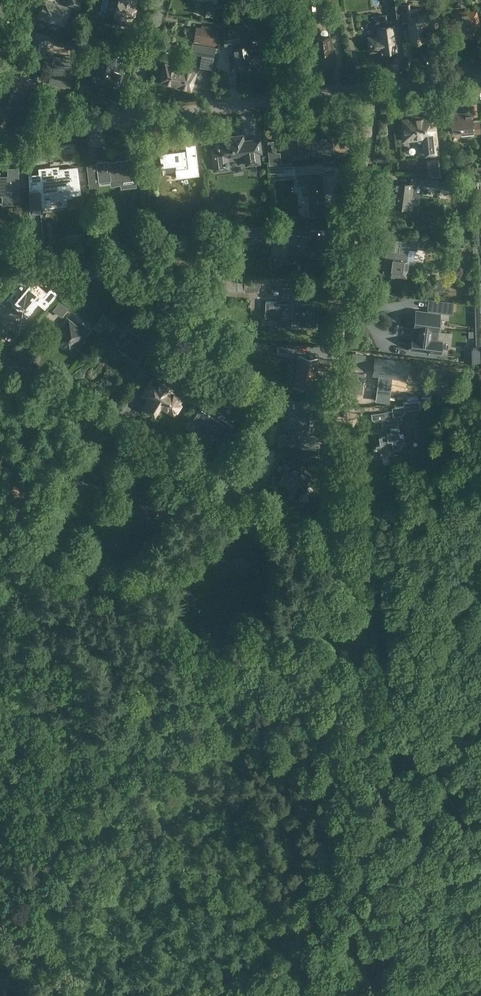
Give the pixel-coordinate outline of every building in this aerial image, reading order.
[(114,16),(119,17),(118,21),(125,23),(126,19),(131,20),(137,0),(118,0),(114,16)] [(215,1),(215,0),(205,0),(201,13),(213,17),(218,2),(215,1)] [(39,16),(64,23),(69,8),(44,1),(39,16)] [(399,3),(392,5),(394,19),(401,18),(399,3)] [(340,6),(331,8),(334,22),(343,21),(340,6)] [(477,10),(453,13),(456,39),(478,36),(477,26),(479,26),(477,10)] [(429,12),(411,15),(409,15),(410,21),(412,42),(422,41),(420,24),(430,23),(430,25),(438,24),(437,11),(429,11),(429,12)] [(380,37),(370,38),(371,51),(380,50),(380,52),(385,51),(386,53),(388,53),(391,52),(393,52),(393,50),(397,50),(396,40),(394,25),(393,25),(386,26),(386,23),(388,22),(387,19),(387,14),(378,15),(378,23),(379,23),(379,25),(379,27),(375,28),(376,36),(380,35),(380,37)] [(217,28),(203,26),(202,27),(197,27),(194,40),(200,41),(200,42),(214,45),(217,28)] [(238,29),(222,31),(224,44),(239,43),(238,29)] [(316,38),(318,53),(332,51),(330,36),(316,38)] [(216,47),(192,43),(190,54),(202,56),(214,58),(215,52),(216,48),(216,47)] [(234,53),(228,54),(230,64),(235,63),(236,69),(255,66),(253,54),(259,53),(257,44),(233,47),(234,53)] [(16,46),(13,55),(23,58),(26,49),(16,46)] [(91,88),(99,90),(100,88),(116,93),(118,85),(120,85),(121,79),(120,77),(121,75),(111,72),(115,59),(102,55),(98,69),(94,68),(89,85),(91,85),(91,88)] [(52,64),(49,83),(58,84),(62,85),(70,86),(73,67),(74,61),(64,60),(64,57),(63,57),(54,56),(53,64),(52,64)] [(165,64),(160,81),(190,90),(195,74),(191,73),(192,71),(165,64)] [(2,92),(1,92),(0,93),(0,103),(13,106),(15,100),(26,104),(30,90),(19,87),(20,83),(6,79),(2,92)] [(461,135),(480,133),(480,129),(480,120),(473,120),(473,114),(460,115),(459,112),(450,113),(452,131),(461,130),(461,135)] [(427,154),(437,153),(433,117),(424,118),(424,116),(412,117),(413,119),(403,120),(404,129),(402,129),(403,140),(415,139),(415,137),(425,136),(427,154)] [(331,128),(296,132),(297,138),(300,158),(309,157),(309,154),(309,151),(319,150),(320,156),(323,155),(323,162),(335,161),(334,154),(334,148),(331,128)] [(216,149),(212,150),(215,170),(227,169),(227,163),(228,163),(228,161),(226,161),(226,156),(244,153),(248,153),(248,157),(250,157),(250,158),(252,157),(258,156),(259,161),(260,161),(259,153),(261,153),(260,139),(243,141),(243,135),(231,137),(232,140),(215,142),(216,149)] [(275,140),(267,141),(269,165),(281,164),(281,162),(281,159),(280,151),(276,152),(275,140)] [(186,150),(182,151),(160,153),(162,167),(175,165),(176,169),(177,178),(199,175),(196,144),(186,145),(186,150)] [(96,161),(99,182),(111,180),(111,178),(135,175),(133,158),(109,161),(108,160),(96,161)] [(440,180),(439,161),(429,163),(430,178),(440,180)] [(282,178),(281,165),(269,166),(270,178),(282,178)] [(18,167),(8,168),(8,176),(0,176),(0,195),(9,195),(10,203),(20,203),(18,167)] [(41,185),(30,187),(31,212),(42,211),(42,206),(51,205),(51,200),(72,197),(71,196),(71,195),(81,194),(77,167),(59,169),(47,171),(47,168),(39,169),(40,173),(41,185)] [(321,171),(296,173),(296,177),(297,186),(307,186),(308,206),(309,216),(327,215),(326,205),(324,186),(322,186),(321,171)] [(422,178),(422,184),(437,187),(438,180),(422,178)] [(392,206),(410,208),(414,183),(395,181),(392,206)] [(100,217),(90,218),(91,234),(101,233),(100,217)] [(54,241),(52,222),(42,223),(45,242),(54,241)] [(262,234),(261,226),(249,227),(250,235),(262,234)] [(276,258),(287,260),(288,252),(305,254),(307,237),(283,233),(283,235),(274,233),(270,258),(274,258),(276,258)] [(399,252),(391,251),(391,253),(388,255),(385,255),(383,272),(390,273),(390,275),(406,277),(409,260),(408,260),(409,249),(413,250),(418,251),(419,243),(400,240),(399,252)] [(134,262),(148,261),(148,248),(134,249),(134,262)] [(79,269),(86,262),(81,257),(75,265),(79,269)] [(13,303),(12,304),(27,317),(33,309),(32,308),(37,302),(45,309),(58,294),(51,288),(47,292),(43,297),(33,288),(37,284),(26,274),(16,284),(18,286),(23,291),(13,303)] [(244,291),(244,292),(250,292),(250,286),(259,286),(260,287),(260,279),(244,279),(244,291)] [(432,288),(440,294),(445,286),(437,280),(432,288)] [(302,296),(302,288),(283,288),(283,299),(287,299),(287,304),(277,303),(277,301),(266,301),(265,319),(276,320),(276,325),(291,325),(291,320),(299,321),(298,326),(314,326),(315,304),(299,303),(299,296),(302,296)] [(133,333),(125,344),(133,350),(129,354),(137,361),(150,344),(147,342),(156,330),(161,323),(161,322),(140,307),(126,327),(131,331),(133,333)] [(173,311),(163,324),(172,331),(182,318),(173,311)] [(440,314),(416,311),(414,324),(415,324),(414,328),(416,328),(414,338),(413,338),(413,340),(412,340),(411,349),(435,352),(441,353),(442,341),(437,341),(440,314)] [(110,319),(107,317),(104,314),(94,327),(100,332),(110,319)] [(71,350),(84,333),(69,321),(55,338),(71,350)] [(184,327),(179,323),(174,330),(179,334),(184,327)] [(172,332),(168,337),(175,342),(179,337),(172,332)] [(465,346),(465,363),(480,362),(480,345),(465,346)] [(294,348),(287,347),(286,354),(293,355),(294,348)] [(300,355),(296,385),(314,388),(315,375),(316,375),(317,367),(316,367),(318,358),(300,355)] [(379,358),(377,375),(384,376),(384,379),(382,379),(381,388),(393,390),(394,377),(401,378),(403,361),(379,358)] [(156,359),(151,366),(160,371),(164,364),(156,359)] [(150,383),(142,395),(151,400),(146,408),(155,414),(160,406),(174,415),(184,399),(173,392),(175,388),(163,381),(158,388),(150,383)] [(393,415),(401,414),(403,414),(403,412),(405,412),(405,410),(421,408),(420,400),(403,402),(403,406),(392,407),(393,411),(393,415)] [(283,411),(281,427),(288,429),(288,433),(289,433),(306,436),(307,429),(308,429),(309,427),(307,426),(308,422),(309,422),(310,419),(308,419),(309,412),(301,411),(302,403),(288,401),(286,411),(283,411)] [(215,438),(225,444),(236,427),(201,406),(193,419),(202,424),(194,437),(201,442),(203,439),(211,444),(215,438)] [(382,429),(390,428),(391,432),(387,432),(387,436),(379,437),(380,445),(376,445),(376,448),(374,448),(374,450),(372,450),(373,459),(382,458),(381,454),(382,454),(382,453),(385,453),(385,449),(401,447),(401,443),(404,443),(404,434),(399,435),(398,427),(399,427),(398,423),(402,423),(401,414),(393,415),(393,411),(384,412),(385,416),(381,417),(381,421),(377,421),(374,426),(374,430),(382,429)] [(280,433),(278,446),(287,447),(289,434),(288,434),(283,433),(280,433)] [(266,481),(296,499),(311,475),(288,461),(283,469),(291,474),(287,481),(272,471),(266,481)] [(48,478),(42,485),(48,489),(54,482),(48,478)]
